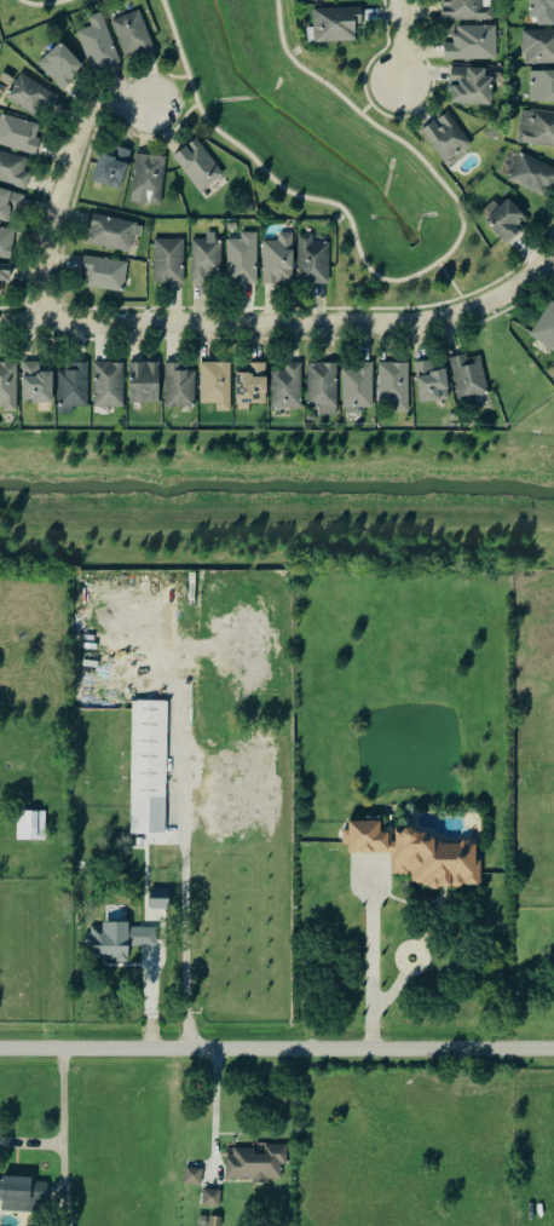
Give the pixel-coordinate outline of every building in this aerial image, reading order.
[(493,7),(483,8),(483,0),(443,0),(444,22),(493,20),(493,7)] [(530,16),(538,17),(538,25),(553,25),(553,0),(530,0),(530,16)] [(362,8),(313,9),(314,43),(356,42),(355,26),(362,26),(362,8)] [(126,62),(155,52),(140,11),(111,21),(126,62)] [(120,63),(101,13),(88,18),(92,27),(77,32),(93,73),(120,63)] [(496,26),(455,27),(455,43),(444,44),(445,61),(497,60),(496,26)] [(553,64),(553,30),(523,31),(524,65),(553,64)] [(37,64),(61,90),(85,68),(61,42),(37,64)] [(486,69),(452,67),(451,104),(492,105),(493,77),(486,77),(486,69)] [(529,72),(531,103),(553,102),(553,71),(529,72)] [(5,100),(36,117),(40,109),(48,113),(58,95),(19,75),(5,100)] [(523,110),(520,144),(553,147),(553,113),(523,110)] [(471,146),(446,112),(421,132),(446,165),(471,146)] [(37,139),(40,124),(1,116),(0,119),(0,147),(37,155),(40,140),(37,139)] [(224,174),(196,139),(173,158),(201,193),(224,174)] [(122,190),(131,151),(117,148),(116,155),(100,152),(93,183),(122,190)] [(24,172),(28,159),(0,151),(0,182),(27,189),(32,174),(24,172)] [(166,157),(135,154),(132,195),(148,197),(147,204),(161,205),(166,157)] [(550,197),(553,185),(553,167),(519,154),(509,183),(550,197)] [(26,196),(0,188),(0,221),(10,224),(14,211),(21,213),(26,196)] [(507,243),(530,220),(508,199),(501,207),(493,200),(479,215),(507,243)] [(87,244),(130,253),(134,236),(141,238),(143,226),(94,215),(87,244)] [(12,260),(15,230),(0,228),(0,259),(12,260)] [(191,240),(191,285),(208,285),(208,275),(221,275),(220,233),(206,233),(206,240),(191,240)] [(226,240),(227,284),(258,284),(257,233),(241,233),(241,240),(226,240)] [(263,241),(263,284),(294,283),(293,233),(279,234),(279,241),(263,241)] [(329,243),(313,243),(313,235),(298,235),(300,285),(330,284),(329,243)] [(183,240),(154,240),(155,284),(184,284),(183,240)] [(88,287),(123,293),(128,264),(85,257),(81,277),(89,278),(88,287)] [(10,283),(11,265),(0,265),(0,282),(10,283)] [(553,352),(553,300),(530,336),(553,352)] [(458,401),(488,396),(481,354),(451,359),(458,401)] [(434,370),(434,362),(416,363),(417,402),(449,401),(447,370),(434,370)] [(22,403),(53,404),(54,372),(40,372),(40,363),(23,363),(22,403)] [(124,363),(93,363),(94,408),(124,408),(124,363)] [(129,403),(159,404),(159,363),(130,363),(129,403)] [(166,407),(195,407),(195,371),(183,371),(183,363),(165,364),(166,407)] [(272,409),(301,410),(302,364),(286,363),(286,371),(273,371),(272,409)] [(227,364),(198,364),(198,407),(213,407),(213,413),(227,413),(227,364)] [(236,411),(249,411),(249,405),(266,405),(267,364),(250,364),(250,373),(237,373),(236,411)] [(406,364),(376,364),(376,405),(392,405),(392,413),(406,413),(406,364)] [(0,413),(13,413),(13,366),(0,366),(0,405),(0,413)] [(305,366),(305,413),(335,413),(335,366),(305,366)] [(373,410),(373,367),(343,366),(342,409),(373,410)] [(85,367),(56,368),(57,414),(86,413),(85,367)] [(165,702),(129,702),(128,835),(163,836),(165,702)] [(42,841),(42,813),(13,813),(13,841),(42,841)] [(481,886),(481,860),(477,860),(477,843),(434,844),(434,834),(416,835),(416,829),(394,830),(394,833),(381,833),(381,822),(349,823),(350,831),(342,831),(343,846),(349,845),(349,855),(391,854),(392,877),(412,876),(412,889),(481,886)] [(150,890),(168,890),(168,910),(150,910),(150,890)] [(90,929),(90,961),(126,961),(126,948),(154,948),(154,929),(90,929)] [(224,1152),(224,1181),(283,1181),(283,1147),(261,1147),(261,1152),(224,1152)] [(203,1170),(201,1187),(183,1185),(185,1168),(203,1170)] [(42,1214),(44,1180),(0,1178),(0,1213),(42,1214)] [(204,1190),(220,1191),(219,1208),(203,1207),(204,1190)] [(221,1219),(221,1225),(207,1225),(208,1218),(221,1219)]
